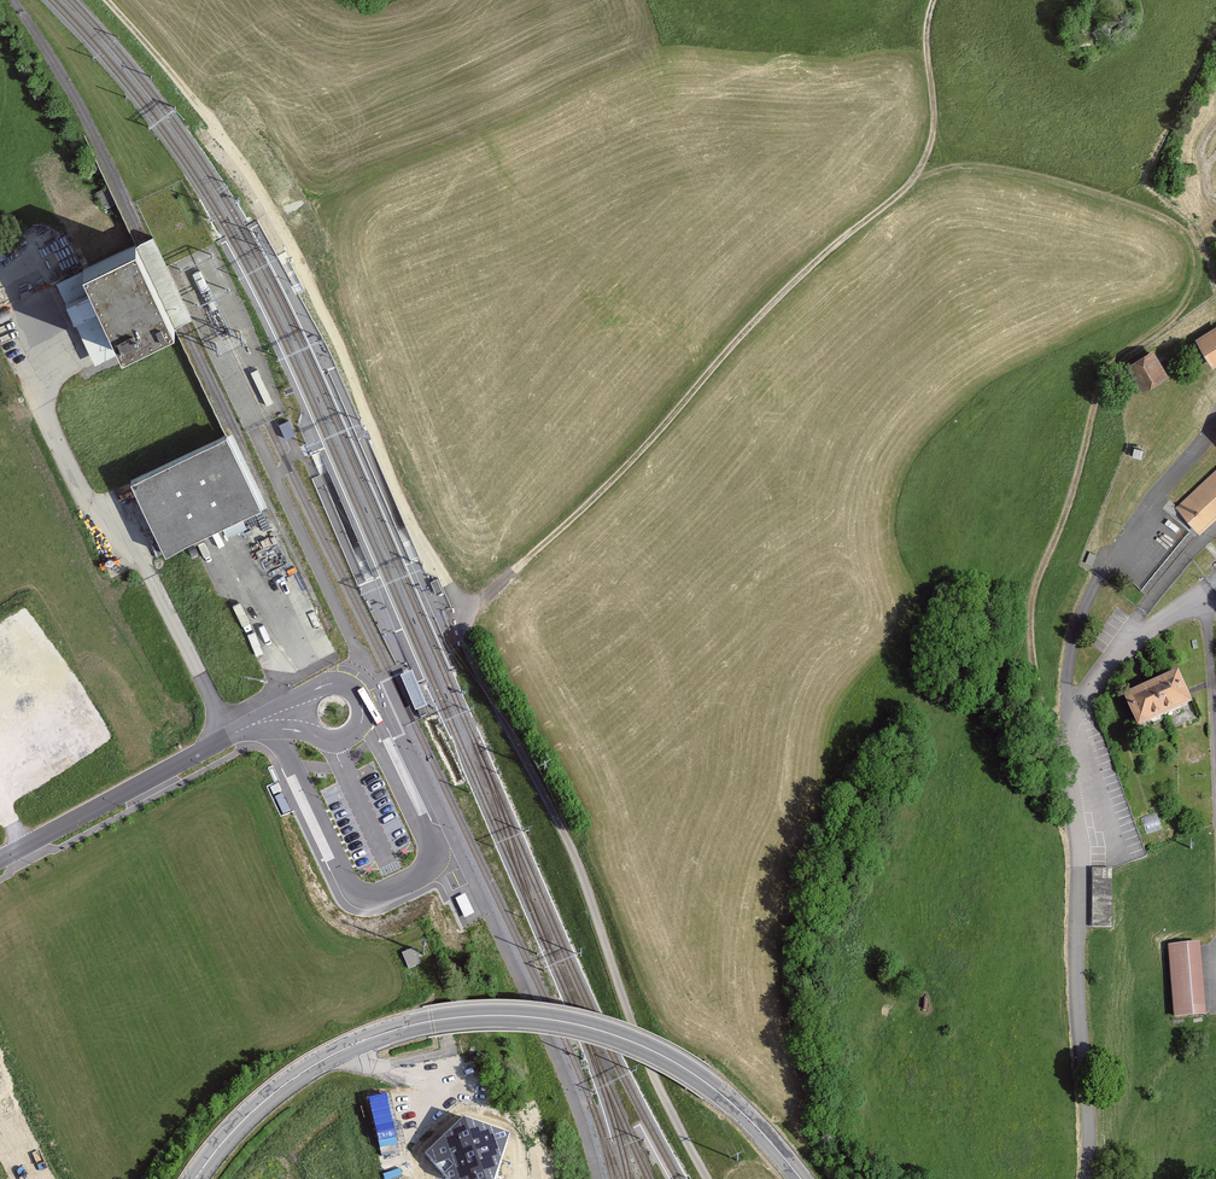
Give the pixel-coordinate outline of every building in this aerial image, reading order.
[(97,193),(102,206),(114,202),(108,188),(97,193)] [(154,238),(135,246),(173,330),(191,321),(154,238)] [(83,270),(121,353),(173,330),(135,246),(83,270)] [(1196,341),(1213,369),(1215,367),(1215,329),(1196,341)] [(1152,352),(1127,367),(1143,392),(1168,377),(1152,352)] [(227,434),(131,480),(167,553),(214,530),(262,507),(227,434)] [(1200,536),(1215,520),(1215,470),(1174,509),(1200,536)] [(1179,668),(1125,691),(1140,724),(1193,701),(1179,668)] [(1093,868),(1092,927),(1111,927),(1112,868),(1093,868)] [(465,894),(456,898),(464,916),(473,912),(465,894)] [(1175,1017),(1205,1014),(1198,942),(1168,945),(1175,1017)] [(414,948),(402,953),(408,968),(420,963),(414,948)] [(382,1148),(400,1144),(389,1091),(371,1095),(382,1148)] [(464,1116),(426,1152),(449,1178),(495,1178),(510,1134),(464,1116)]
